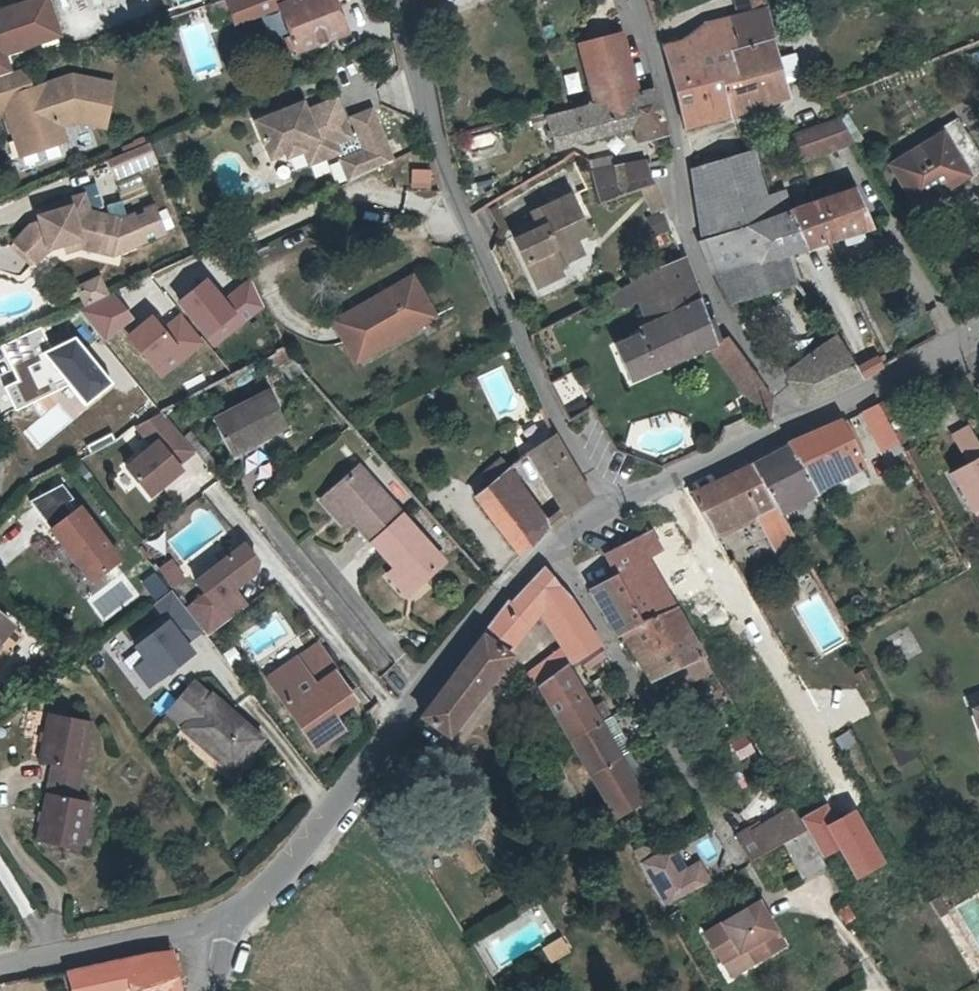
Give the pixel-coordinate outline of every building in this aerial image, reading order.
[(8,77),(1,59),(61,39),(48,0),(35,0),(0,14),(0,80),(8,77)] [(273,0),(223,0),(222,0),(229,17),(273,0)] [(280,6),(297,51),(348,32),(335,0),(294,0),(280,6)] [(767,11),(764,0),(736,0),(741,19),(768,11),(767,11)] [(794,53),(775,58),(770,40),(772,26),(768,11),(741,19),(733,21),(735,30),(731,31),(736,49),(713,54),(731,119),(788,99),(783,83),(796,80),(799,72),(794,53)] [(735,30),(733,21),(729,22),(709,27),(706,28),(693,40),(698,58),(713,54),(736,49),(731,31),(735,30)] [(597,109),(638,98),(620,36),(581,46),(597,109)] [(731,119),(713,54),(698,58),(693,40),(663,47),(667,58),(685,130),(731,119)] [(37,155),(66,144),(60,129),(75,123),(104,128),(111,85),(67,79),(28,93),(21,73),(0,81),(0,115),(4,113),(19,108),(23,118),(8,123),(16,145),(31,140),(37,155)] [(638,98),(597,109),(567,117),(546,123),(557,153),(635,128),(638,139),(665,131),(655,93),(639,97),(638,98)] [(292,156),(309,150),(337,138),(343,152),(358,146),(346,118),(337,97),(325,104),(321,96),(261,121),(276,158),(290,152),(292,156)] [(4,113),(8,123),(23,118),(19,108),(4,113)] [(372,108),(346,118),(358,146),(360,150),(337,159),(345,179),(394,159),(372,108)] [(855,142),(840,116),(790,134),(800,162),(855,142)] [(954,121),(938,131),(942,136),(889,167),(915,209),(968,177),(965,173),(978,164),(978,162),(954,121)] [(337,138),(309,150),(314,163),(343,152),(337,138)] [(22,160),(37,155),(31,140),(16,145),(22,160)] [(154,164),(147,148),(127,156),(108,165),(114,180),(154,164)] [(704,243),(772,220),(748,154),(692,173),(704,243)] [(645,189),(656,185),(648,166),(647,163),(590,177),(587,178),(597,208),(645,189)] [(656,185),(645,189),(653,209),(664,206),(656,185)] [(786,253),(787,255),(872,229),(856,191),(777,218),(772,220),(704,243),(716,274),(786,253)] [(87,198),(50,208),(53,215),(45,217),(41,219),(43,225),(33,228),(17,245),(38,265),(52,251),(67,246),(84,241),(103,246),(104,240),(109,219),(92,214),(87,198)] [(541,233),(526,239),(519,242),(539,288),(565,277),(561,268),(572,264),(565,248),(580,242),(592,237),(576,200),(535,217),(538,224),(541,233)] [(53,215),(50,208),(43,210),(45,217),(53,215)] [(146,209),(109,219),(101,254),(157,236),(146,209)] [(666,211),(649,214),(654,239),(671,236),(666,211)] [(523,230),(526,239),(541,233),(538,224),(523,230)] [(84,241),(67,246),(69,254),(86,250),(101,254),(103,246),(84,241)] [(586,258),(580,242),(565,248),(572,264),(586,258)] [(786,253),(716,274),(730,304),(797,284),(795,280),(787,255),(786,253)] [(617,349),(631,383),(711,347),(721,343),(720,341),(716,320),(710,324),(687,265),(638,287),(611,299),(609,300),(610,303),(616,316),(640,306),(650,330),(643,333),(645,337),(617,349)] [(98,276),(73,287),(81,306),(106,295),(98,276)] [(205,280),(174,304),(213,349),(262,308),(250,278),(222,299),(205,280)] [(355,356),(400,332),(402,335),(433,319),(413,280),(338,322),(355,356)] [(111,295),(77,312),(105,340),(132,319),(111,295)] [(863,379),(858,370),(830,321),(818,327),(827,346),(788,375),(792,386),(807,405),(863,379)] [(721,343),(711,347),(746,397),(763,385),(729,336),(720,341),(721,343)] [(285,366),(293,360),(283,347),(273,352),(285,366)] [(874,360),(879,369),(890,363),(885,355),(874,360)] [(863,379),(879,369),(874,360),(858,370),(863,379)] [(571,372),(553,379),(562,401),(579,394),(571,372)] [(784,414),(763,385),(746,397),(765,423),(784,414)] [(287,425),(267,389),(213,417),(232,453),(287,425)] [(885,461),(905,451),(880,405),(862,413),(885,461)] [(569,415),(573,431),(596,425),(591,408),(569,415)] [(841,422),(851,441),(857,437),(849,419),(841,422)] [(794,449),(813,485),(817,492),(824,490),(822,486),(864,466),(851,441),(841,422),(791,444),(794,449)] [(978,460),(978,443),(971,429),(954,438),(969,466),(978,460)] [(195,453),(177,430),(160,444),(159,442),(127,469),(151,498),(183,471),(179,466),(195,453)] [(526,455),(545,472),(567,459),(562,451),(558,442),(555,437),(526,455)] [(783,518),(787,524),(797,519),(786,498),(813,485),(794,449),(754,467),(778,508),(783,518)] [(567,459),(545,472),(564,515),(572,510),(590,499),(584,488),(567,459)] [(969,466),(956,473),(978,515),(978,514),(978,460),(969,466)] [(517,462),(500,475),(522,522),(543,512),(517,462)] [(754,467),(692,497),(712,537),(756,518),(778,508),(754,467)] [(374,542),(403,516),(360,468),(331,492),(350,514),(374,542)] [(522,522),(500,475),(477,493),(520,556),(530,546),(551,527),(543,512),(522,522)] [(342,520),(350,514),(331,492),(324,499),(342,520)] [(74,551),(70,554),(91,582),(120,561),(81,508),(52,529),(64,546),(68,543),(74,551)] [(783,518),(778,508),(756,518),(762,528),(783,518)] [(443,562),(403,516),(374,542),(397,567),(414,587),(443,562)] [(783,518),(762,528),(776,553),(797,542),(787,524),(783,518)] [(636,544),(646,560),(661,552),(652,535),(636,544)] [(68,543),(64,546),(70,554),(74,551),(68,543)] [(646,622),(674,608),(646,560),(636,544),(635,543),(608,555),(620,576),(646,622)] [(187,610),(208,638),(251,604),(238,587),(255,574),(257,564),(243,546),(194,584),(204,597),(187,610)] [(173,588),(184,579),(171,561),(159,570),(173,588)] [(407,593),(414,587),(397,567),(390,573),(407,593)] [(507,652),(541,610),(561,586),(547,570),(514,604),(511,602),(424,715),(449,737),(511,655),(507,652)] [(157,599),(169,590),(155,572),(143,581),(157,599)] [(620,576),(591,591),(618,637),(627,633),(646,622),(620,576)] [(591,639),(561,586),(541,610),(562,647),(534,665),(540,672),(533,677),(538,683),(562,663),(591,639)] [(646,622),(627,633),(641,661),(689,637),(674,608),(646,622)] [(0,617),(0,640),(11,626),(0,617)] [(169,623),(128,655),(151,685),(193,654),(169,623)] [(692,636),(689,637),(641,661),(652,682),(669,673),(676,687),(711,668),(692,636)] [(304,733),(332,715),(353,700),(317,647),(269,681),(304,733)] [(538,683),(552,709),(579,694),(562,663),(538,683)] [(597,684),(615,674),(613,671),(595,681),(597,684)] [(618,680),(615,674),(597,684),(601,689),(618,680)] [(579,694),(552,709),(569,736),(606,716),(598,702),(587,708),(579,694)] [(261,742),(213,698),(183,729),(231,774),(261,742)] [(40,762),(52,763),(39,840),(82,848),(91,800),(78,798),(90,722),(48,714),(40,762)] [(342,729),(332,715),(304,733),(314,748),(342,729)] [(606,716),(569,736),(590,771),(626,752),(622,743),(606,716)] [(742,735),(728,743),(737,759),(751,752),(742,735)] [(626,752),(590,771),(614,814),(643,798),(631,779),(635,778),(637,770),(626,752)] [(786,844),(809,832),(795,808),(753,832),(751,828),(735,837),(751,862),(786,844)] [(809,832),(786,844),(805,880),(829,866),(809,832)] [(653,855),(639,863),(665,907),(710,881),(699,862),(686,870),(671,844),(653,855)] [(639,863),(653,855),(649,849),(642,847),(633,853),(639,863)] [(936,893),(927,899),(936,914),(945,909),(936,893)] [(754,943),(762,958),(785,944),(760,900),(705,933),(722,962),(754,943)] [(546,963),(567,953),(560,937),(539,947),(546,963)] [(731,976),(762,958),(754,943),(722,962),(731,976)] [(74,990),(184,990),(178,968),(176,957),(175,952),(158,954),(134,958),(69,971),(74,990)]
